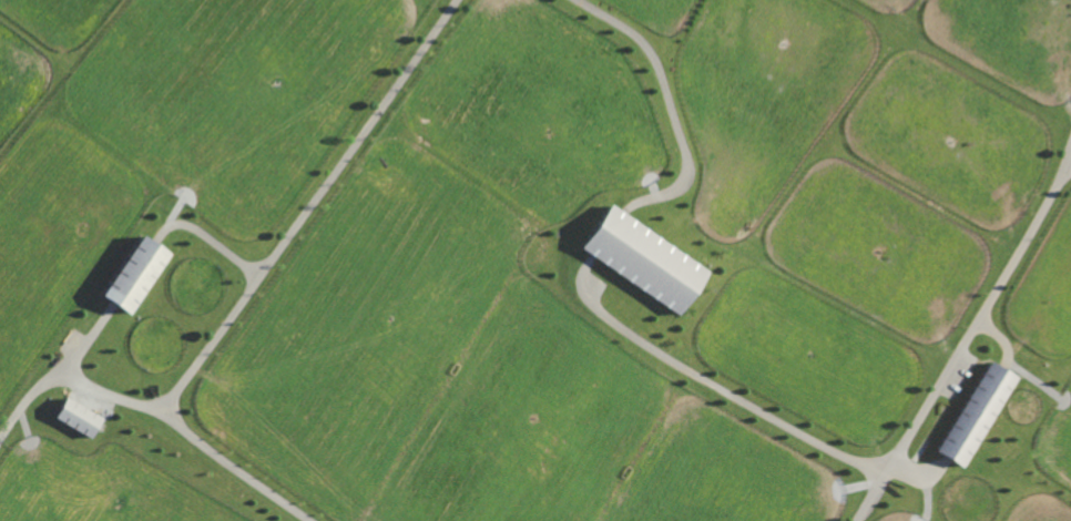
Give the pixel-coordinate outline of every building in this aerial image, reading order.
[(674,314),(595,257),(588,252),(577,244),(608,201),(618,207),(624,213),(705,270),(674,314)] [(129,313),(116,305),(110,299),(100,293),(142,231),(151,236),(159,242),(171,251),(129,313)] [(1004,370),(1013,376),(957,467),(948,461),(940,457),(930,450),(949,420),(968,389),(987,359),(996,365),(1004,370)] [(90,437),(53,416),(65,395),(65,396),(102,416),(102,417),(90,437)]
